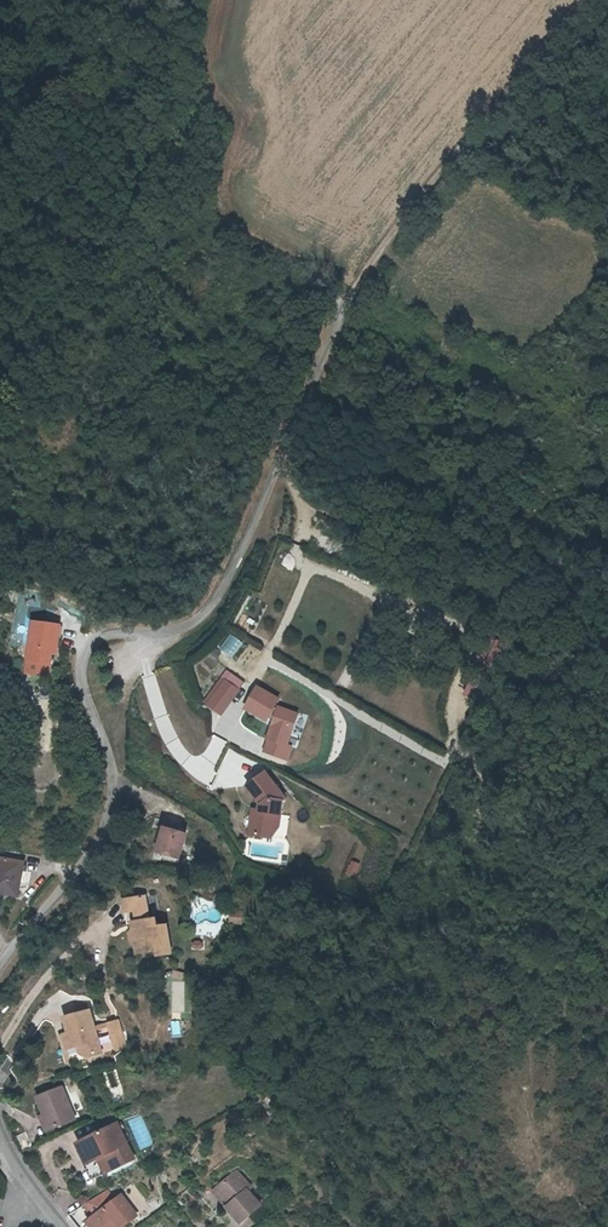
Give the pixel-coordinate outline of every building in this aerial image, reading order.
[(28,666),(49,667),(49,657),(54,658),(57,630),(31,627),(28,666)] [(49,667),(28,666),(27,678),(48,680),(49,667)] [(260,667),(254,675),(266,684),(272,676),(260,667)] [(249,684),(236,675),(217,699),(230,708),(249,684)] [(279,809),(285,810),(286,799),(293,795),(273,768),(254,783),(267,800),(266,807),(258,806),(255,830),(268,832),(270,820),(277,822),(279,809)] [(275,833),(285,810),(279,809),(277,822),(270,820),(268,832),(275,833)] [(162,849),(184,855),(191,829),(169,823),(162,849)] [(0,869),(0,887),(25,890),(29,856),(2,853),(0,869)] [(356,877),(361,865),(351,861),(346,873),(356,877)] [(151,954),(170,950),(171,954),(185,952),(179,924),(170,926),(169,917),(162,918),(158,895),(136,899),(140,922),(145,921),(146,929),(143,933),(145,942),(149,945),(151,954)] [(227,924),(242,924),(243,911),(228,910),(227,924)] [(172,982),(172,1012),(185,1012),(185,982),(172,982)] [(67,1035),(63,1035),(71,1063),(101,1055),(89,1012),(63,1019),(67,1035)] [(172,1036),(182,1034),(180,1020),(170,1021),(172,1036)] [(118,1089),(116,1073),(108,1074),(109,1089),(118,1089)] [(31,1097),(39,1114),(46,1127),(70,1116),(55,1086),(31,1097)] [(46,1127),(39,1114),(33,1117),(40,1130),(46,1127)] [(97,1157),(105,1171),(133,1155),(114,1120),(73,1143),(80,1154),(87,1150),(92,1159),(97,1157)] [(21,1148),(30,1145),(25,1132),(16,1135),(21,1148)] [(87,1150),(80,1154),(93,1178),(105,1171),(97,1157),(92,1159),(87,1150)] [(238,1199),(234,1202),(247,1218),(268,1200),(255,1185),(258,1182),(244,1166),(224,1183),(238,1199)] [(238,1199),(224,1183),(220,1186),(234,1202),(238,1199)] [(106,1191),(87,1202),(96,1214),(114,1201),(106,1191)] [(100,1226),(121,1226),(137,1215),(122,1195),(114,1201),(96,1214),(90,1219),(95,1226),(100,1226)]
